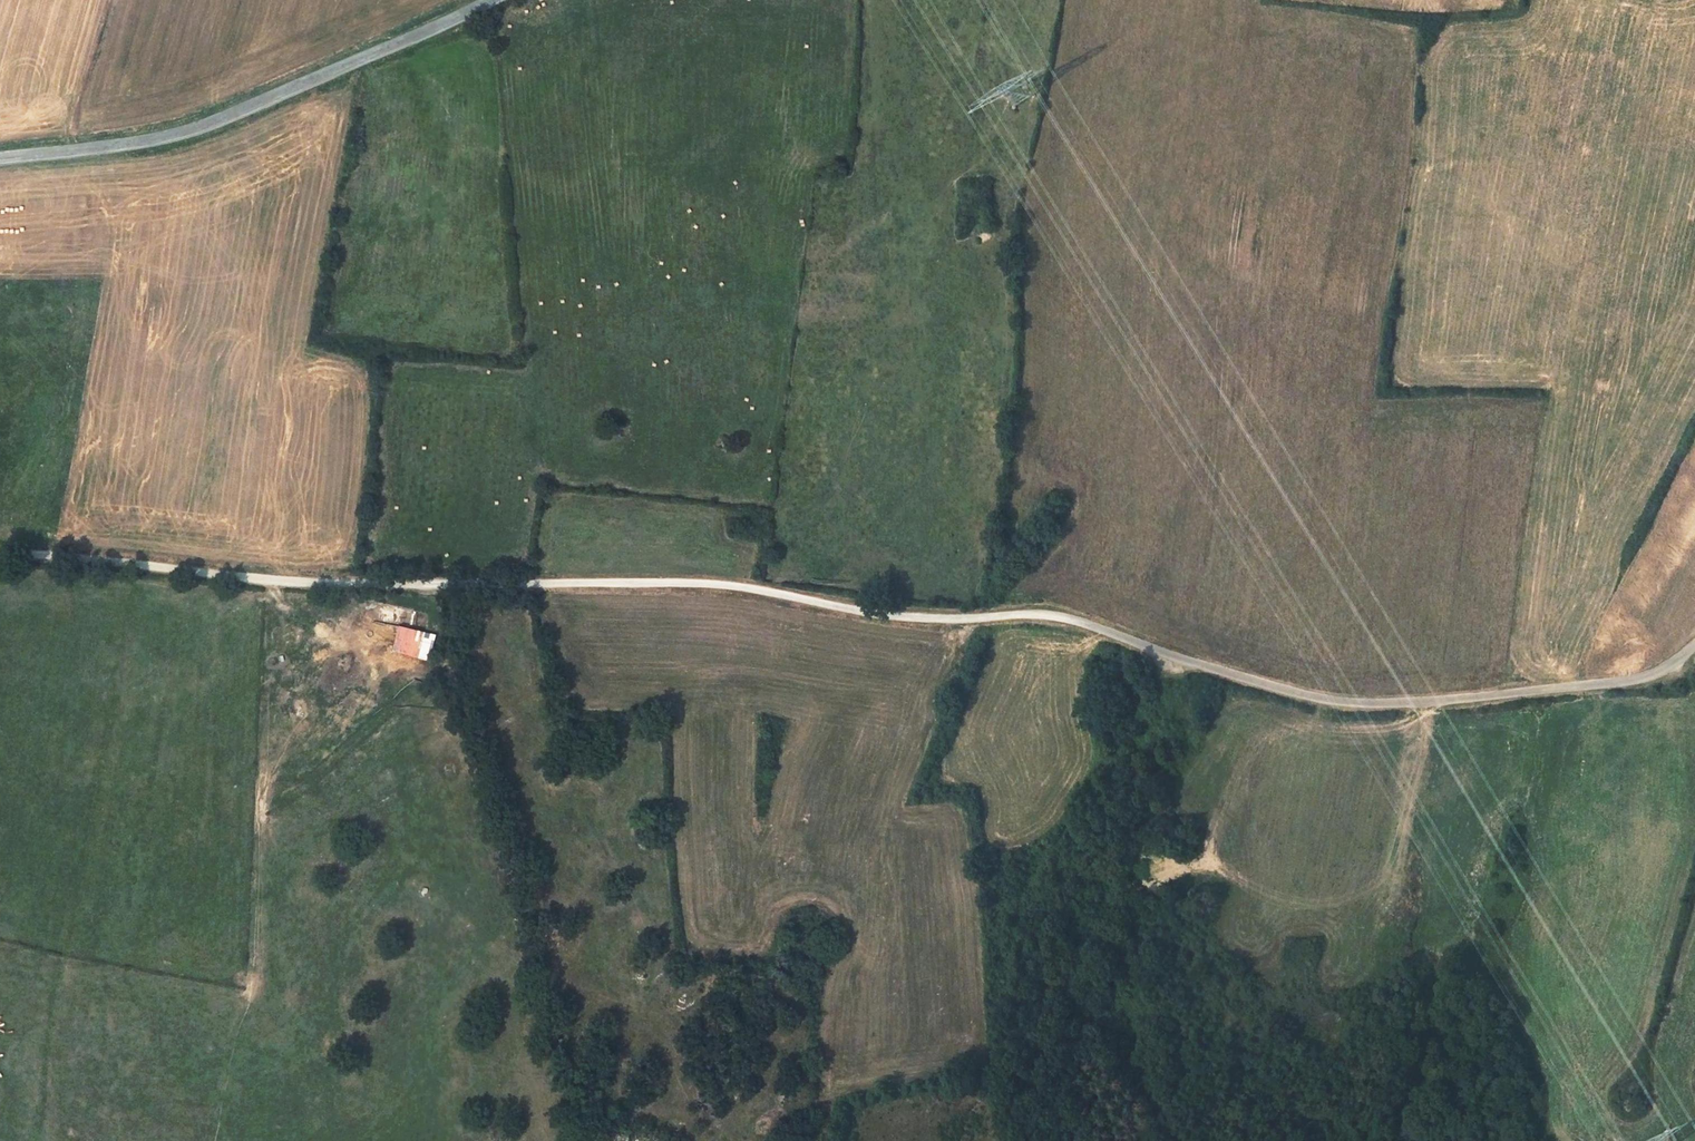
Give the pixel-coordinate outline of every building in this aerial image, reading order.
[(427,656),(427,631),(396,630),(395,656),(427,656)]
